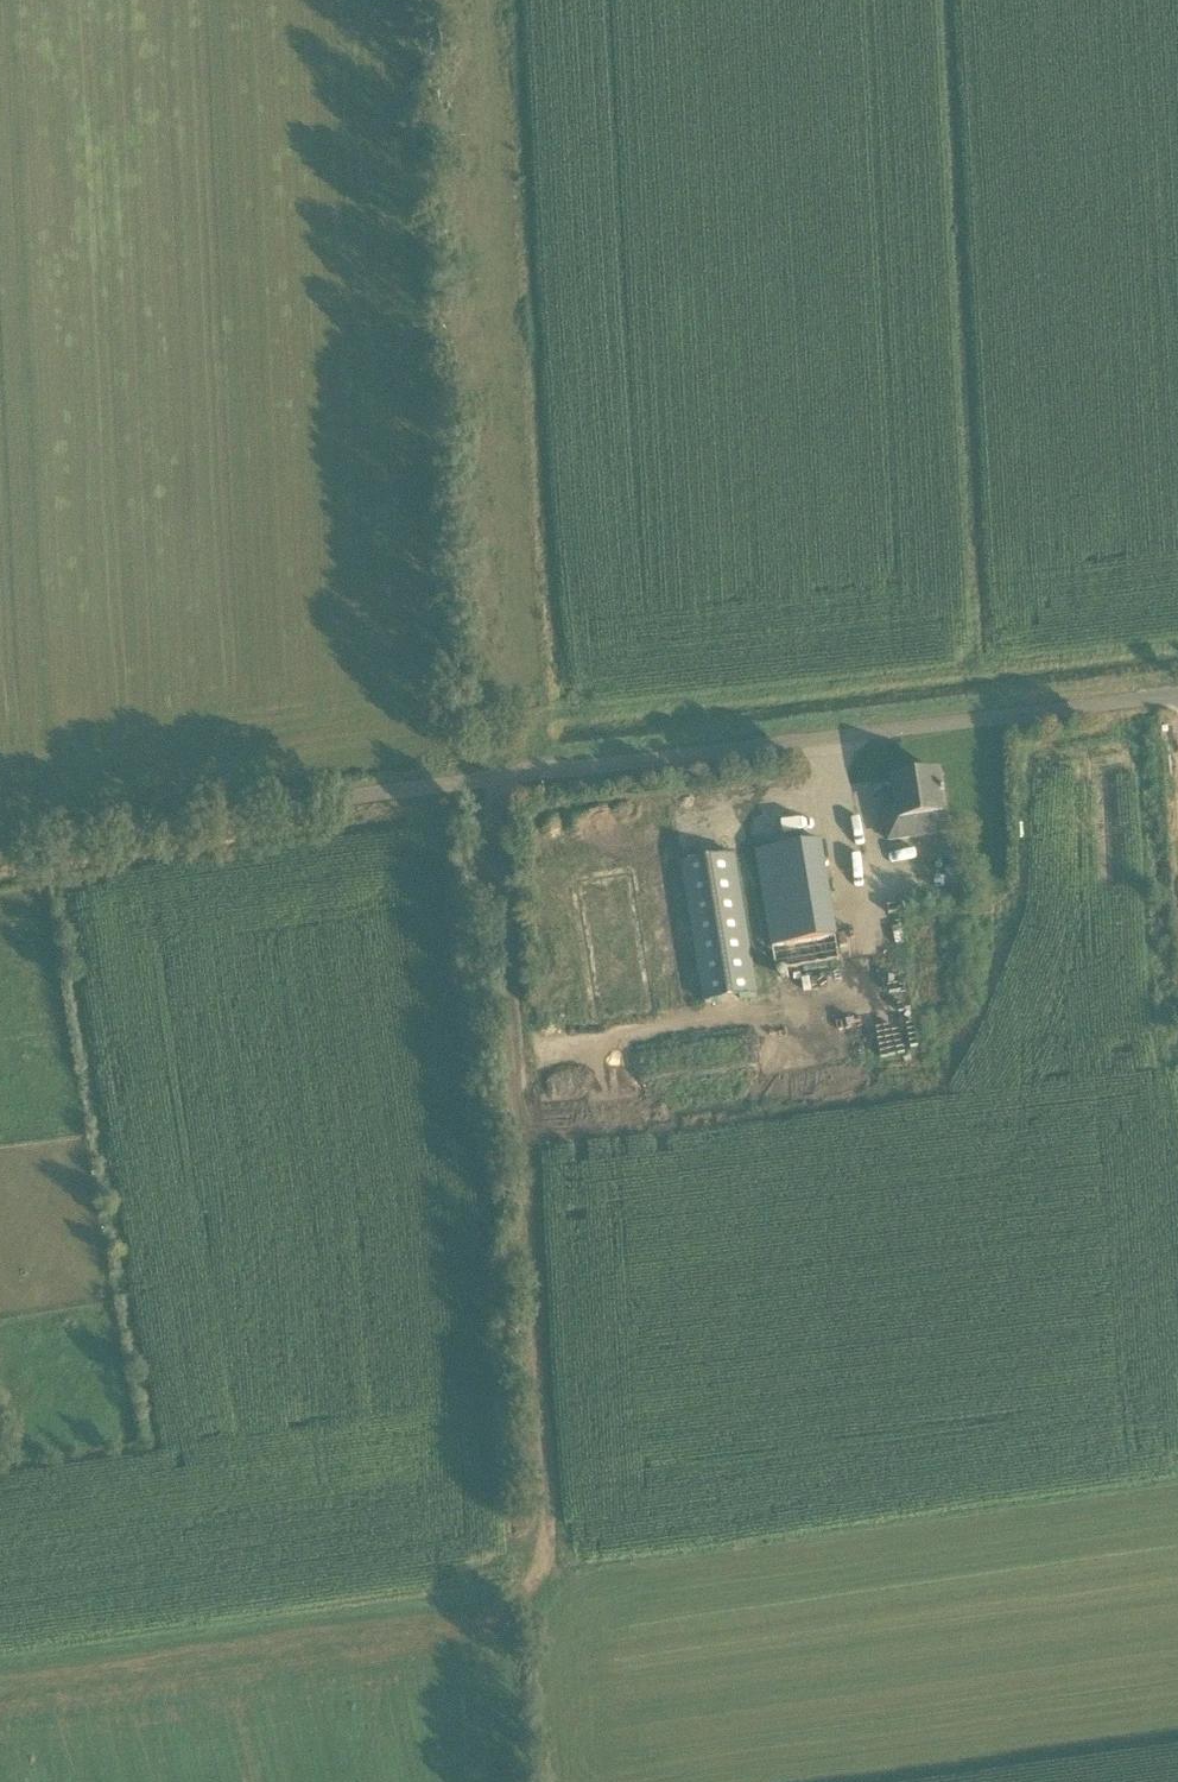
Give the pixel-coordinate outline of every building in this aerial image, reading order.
[(946,793),(943,794),(940,775),(895,782),(899,811),(885,813),(890,842),(949,833),(944,797),(947,797),(946,793)] [(776,971),(840,960),(821,842),(757,852),(776,971)] [(734,856),(683,864),(706,1004),(757,996),(734,856)]
